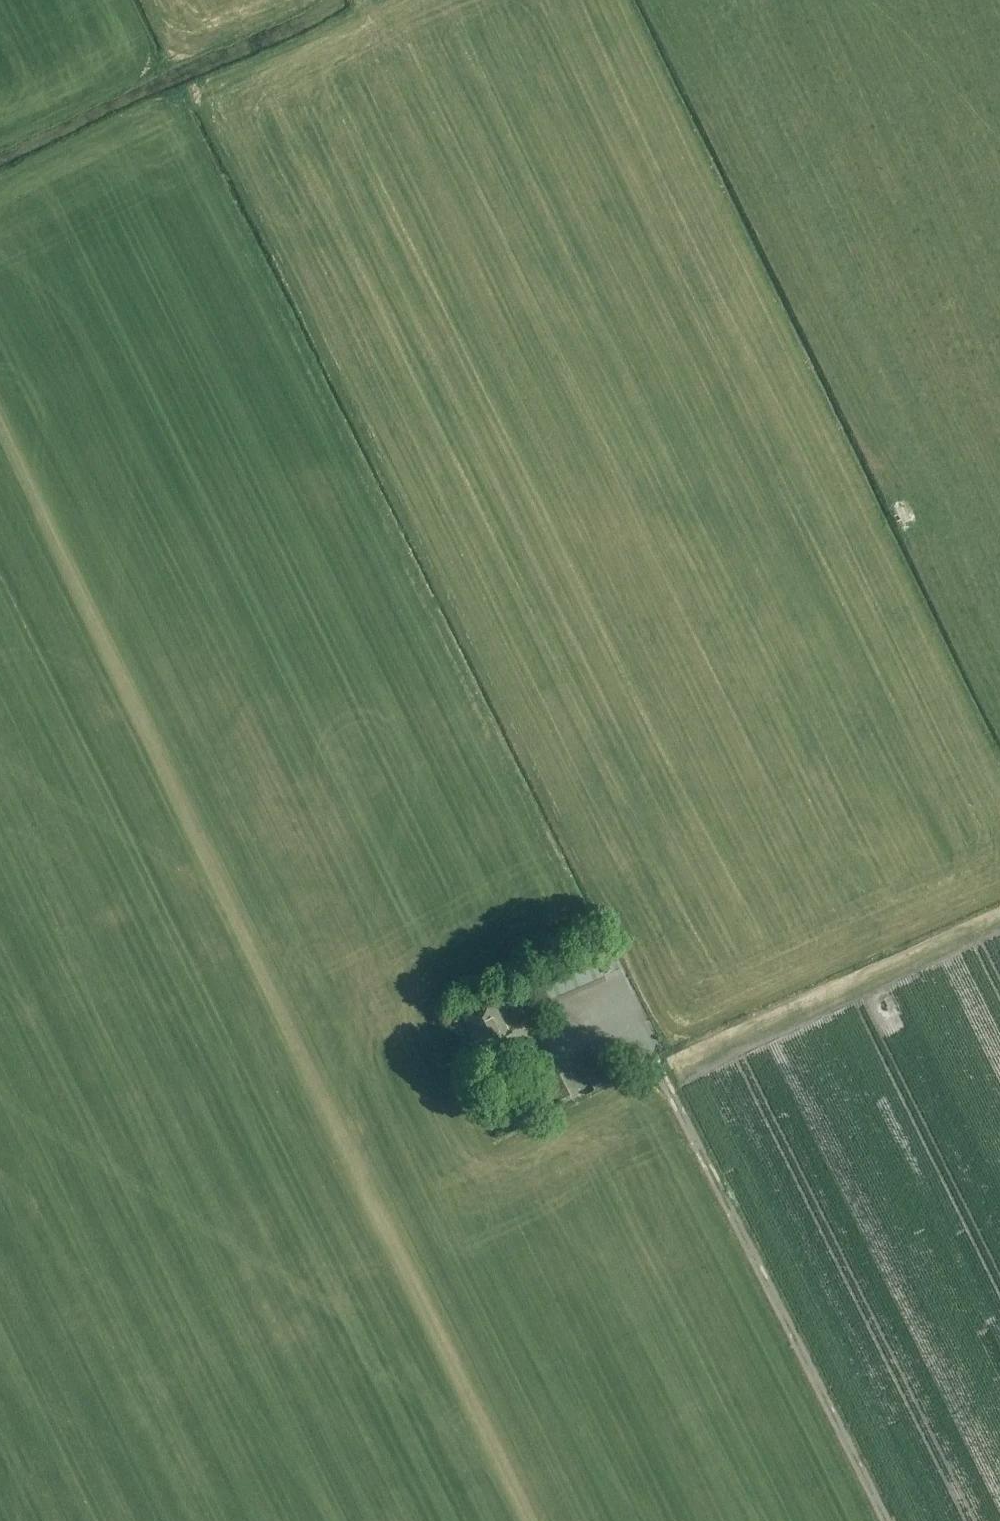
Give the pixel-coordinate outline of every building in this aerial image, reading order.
[(536,973),(548,1001),(603,977),(591,949),(536,973)] [(510,1030),(509,1031),(491,996),(460,1012),(475,1041),(474,1042),(475,1044),(470,1046),(478,1064),(488,1059),(495,1072),(522,1058),(512,1038),(514,1037),(510,1030)]
